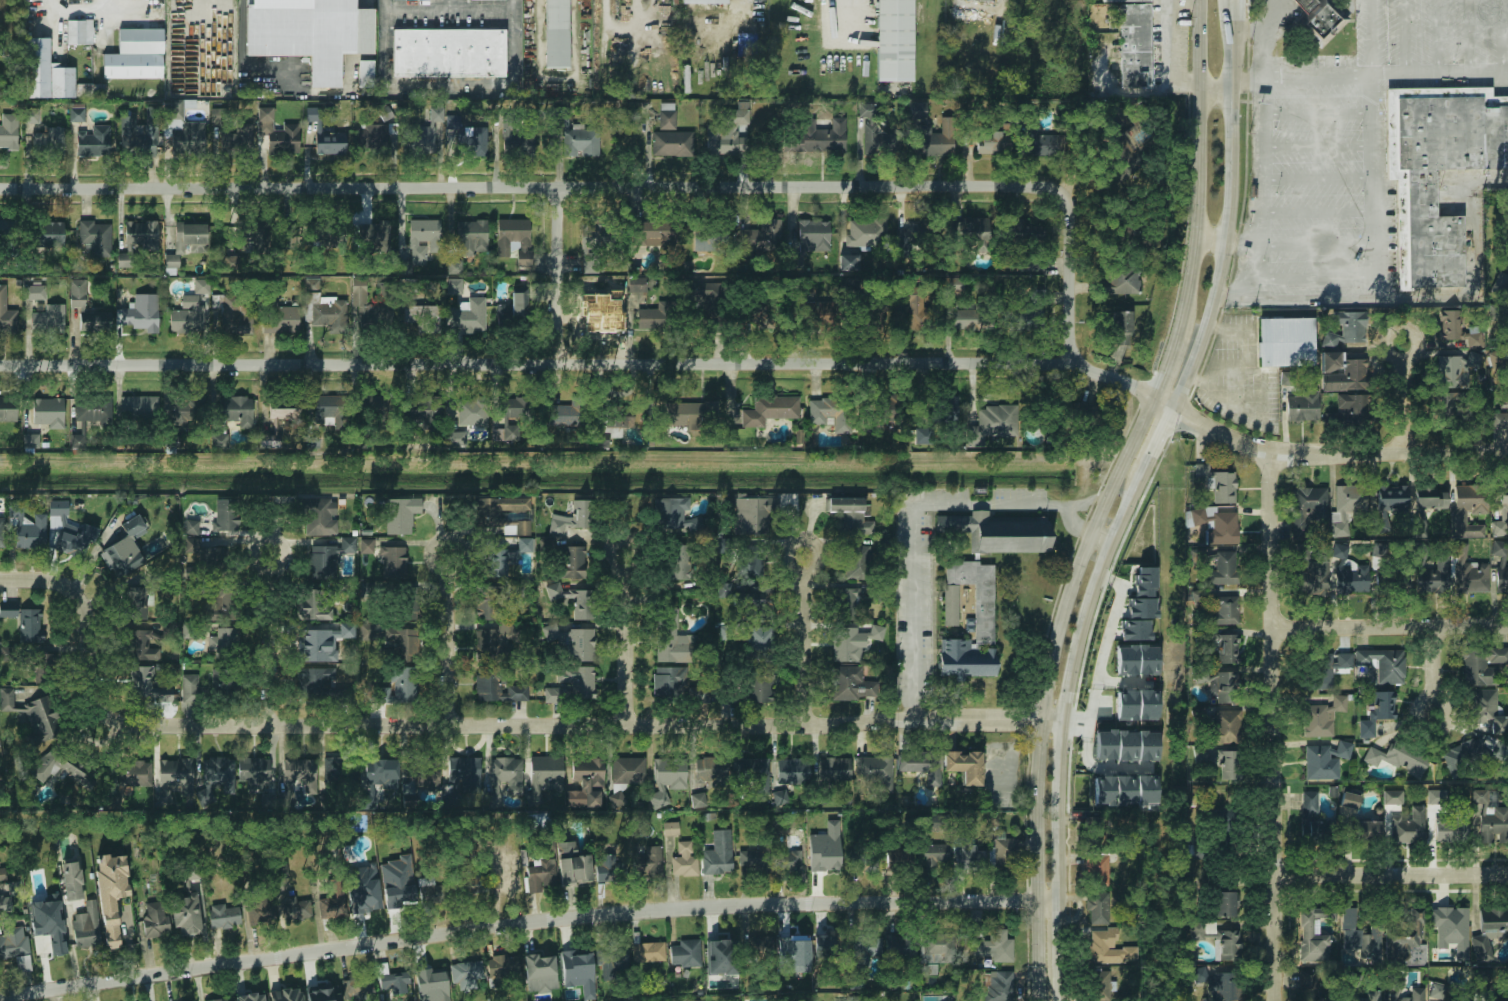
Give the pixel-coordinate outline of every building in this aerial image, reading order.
[(309,56),(309,88),(340,89),(340,54),(372,54),(373,9),(356,9),(356,0),(309,0),(309,5),(245,4),(244,56),(309,56)] [(544,69),(567,69),(567,0),(544,0),(544,69)] [(876,82),(912,82),(912,0),(876,0),(876,82)] [(1295,5),(1290,0),(1314,0),(1315,1),(1303,13),(1295,5)] [(1315,1),(1316,0),(1329,0),(1348,18),(1319,48),(1293,23),(1303,13),(1315,1)] [(1119,89),(1149,89),(1149,4),(1119,4),(1119,89)] [(92,20),(66,20),(66,45),(92,45),(92,20)] [(161,30),(117,30),(117,54),(102,54),(102,79),(161,79),(161,30)] [(391,30),(391,80),(503,80),(503,30),(391,30)] [(49,38),(23,39),(24,98),(104,97),(104,84),(73,84),(73,68),(49,68),(49,38)] [(372,60),(357,60),(357,88),(372,88),(372,60)] [(1492,97),(1507,97),(1507,107),(1482,107),(1482,97),(1399,98),(1399,168),(1409,168),(1409,289),(1399,289),(1399,178),(1389,178),(1389,88),(1492,87),(1492,97)] [(1482,107),(1507,107),(1507,168),(1437,168),(1437,216),(1464,216),(1464,289),(1409,289),(1409,168),(1399,168),(1399,98),(1482,97),(1482,107)] [(858,116),(877,117),(877,103),(858,103),(858,116)] [(925,118),(925,103),(909,103),(909,118),(925,118)] [(673,104),(658,104),(658,129),(673,129),(673,104)] [(392,117),(388,106),(379,109),(383,120),(392,117)] [(145,107),(144,125),(134,125),(134,117),(120,117),(119,157),(156,158),(157,107),(145,107)] [(167,154),(204,154),(204,123),(180,123),(180,107),(164,107),(164,111),(173,111),(173,120),(167,120),(167,154)] [(321,107),(306,107),(306,121),(320,121),(321,107)] [(82,108),(70,108),(70,121),(82,121),(82,108)] [(444,108),(430,108),(430,115),(417,116),(418,153),(439,153),(439,122),(444,122),(444,108)] [(297,152),(297,128),(272,128),(272,109),(256,109),(256,136),(266,136),(266,152),(297,152)] [(706,156),(735,156),(735,147),(746,147),(746,109),(717,110),(717,123),(705,123),(706,156)] [(37,111),(23,111),(23,124),(37,124),(37,111)] [(519,115),(501,115),(503,158),(535,157),(534,123),(519,123),(519,115)] [(17,117),(0,117),(0,148),(17,149),(17,117)] [(1131,117),(1114,128),(1108,117),(1098,123),(1123,162),(1134,155),(1126,141),(1140,132),(1131,117)] [(953,157),(953,118),(940,118),(940,130),(919,130),(919,157),(953,157)] [(845,153),(844,123),(785,125),(786,154),(845,153)] [(863,153),(898,154),(898,134),(877,133),(877,123),(864,123),(863,153)] [(250,125),(219,125),(219,159),(250,159),(250,125)] [(75,157),(108,157),(108,127),(91,127),(91,132),(75,132),(75,157)] [(355,151),(388,151),(388,127),(355,127),(355,151)] [(64,128),(43,128),(43,132),(34,132),(34,157),(64,157),(64,128)] [(460,128),(460,157),(486,157),(486,128),(460,128)] [(344,155),(344,129),(314,129),(314,155),(344,155)] [(598,129),(563,129),(563,156),(598,155),(598,129)] [(653,131),(652,155),(693,156),(693,132),(653,131)] [(1008,132),(977,132),(977,154),(1008,154),(1008,132)] [(1062,155),(1062,134),(1025,134),(1025,155),(1062,155)] [(419,151),(423,138),(414,136),(410,149),(419,151)] [(1136,207),(1112,207),(1112,232),(1136,232),(1136,207)] [(887,246),(887,218),(849,219),(850,233),(845,233),(846,246),(887,246)] [(12,219),(0,219),(0,237),(12,237),(12,219)] [(247,249),(247,243),(253,243),(253,251),(268,251),(268,219),(237,220),(237,250),(247,249)] [(440,220),(410,219),(410,265),(426,265),(426,246),(418,246),(418,241),(429,241),(429,252),(440,252),(440,220)] [(531,219),(497,219),(497,256),(515,256),(515,266),(530,266),(531,219)] [(760,229),(739,229),(739,249),(781,248),(780,219),(760,220),(760,229)] [(111,224),(94,224),(94,220),(79,220),(78,243),(91,243),(91,256),(111,257),(111,224)] [(488,251),(487,220),(458,221),(459,255),(473,255),(473,251),(488,251)] [(830,220),(795,220),(796,264),(802,264),(802,251),(830,251),(830,220)] [(970,251),(989,252),(989,220),(949,220),(948,240),(970,240),(970,251)] [(64,222),(36,221),(36,246),(64,247),(64,222)] [(117,267),(133,267),(133,246),(157,246),(157,221),(125,221),(125,252),(117,252),(117,267)] [(390,223),(360,222),(359,249),(390,250),(390,223)] [(673,245),(673,222),(633,223),(634,246),(673,245)] [(1028,222),(1007,222),(1006,242),(1042,243),(1043,228),(1027,227),(1028,222)] [(907,229),(896,229),(896,248),(925,248),(926,223),(907,223),(907,229)] [(207,253),(207,224),(174,225),(174,254),(164,254),(164,267),(179,267),(179,254),(185,254),(185,244),(190,244),(190,253),(207,253)] [(589,246),(599,247),(600,224),(581,224),(580,255),(588,255),(589,246)] [(693,250),(727,250),(727,227),(693,227),(693,250)] [(857,269),(857,254),(840,254),(840,269),(857,269)] [(239,269),(240,255),(225,255),(225,269),(239,269)] [(1140,272),(1113,268),(1110,290),(1136,295),(1140,272)] [(841,277),(841,291),(857,291),(857,277),(841,277)] [(313,325),(346,326),(347,300),(320,299),(320,278),(305,278),(305,304),(313,304),(313,325)] [(366,279),(352,278),(351,306),(359,306),(359,325),(392,325),(392,304),(366,304),(366,279)] [(462,294),(463,278),(447,278),(447,294),(462,294)] [(80,332),(111,331),(111,313),(86,313),(86,279),(69,279),(70,307),(80,307),(80,332)] [(210,293),(209,279),(194,279),(194,293),(210,293)] [(694,299),(719,299),(719,284),(695,283),(694,299)] [(0,284),(0,333),(17,333),(18,310),(6,309),(7,284),(0,284)] [(511,304),(498,303),(497,320),(530,321),(531,285),(520,284),(520,292),(512,292),(511,304)] [(23,300),(46,299),(46,285),(23,286),(23,300)] [(1045,289),(1033,289),(1032,317),(1045,317),(1045,289)] [(158,294),(134,293),(134,308),(121,308),(121,327),(146,327),(146,333),(158,333),(158,294)] [(181,310),(170,309),(169,332),(203,333),(204,305),(198,305),(198,295),(182,295),(181,310)] [(253,333),(253,316),(237,316),(237,296),(222,297),(223,334),(253,333)] [(486,331),(485,297),(470,297),(470,309),(450,310),(450,332),(486,331)] [(923,308),(923,298),(904,297),(903,327),(930,328),(931,308),(923,308)] [(752,301),(749,325),(770,327),(773,304),(752,301)] [(808,324),(833,323),(832,301),(808,302),(808,324)] [(64,331),(65,304),(45,304),(45,313),(31,313),(30,331),(64,331)] [(299,304),(263,305),(264,333),(299,333),(299,304)] [(423,322),(423,331),(440,332),(440,306),(414,305),(413,322),(423,322)] [(663,328),(662,308),(637,309),(637,328),(663,328)] [(622,309),(586,309),(586,317),(581,317),(581,330),(621,331),(622,309)] [(951,329),(983,329),(983,310),(952,309),(951,329)] [(1130,345),(1131,311),(1114,311),(1113,344),(1130,345)] [(1362,342),(1362,311),(1332,311),(1332,324),(1342,324),(1342,333),(1323,333),(1323,346),(1337,346),(1337,342),(1362,342)] [(1440,311),(1440,341),(1459,341),(1459,311),(1440,311)] [(1314,317),(1315,367),(1259,368),(1258,319),(1314,317)] [(1323,371),(1342,371),(1341,352),(1322,352),(1323,371)] [(1435,388),(1461,388),(1461,356),(1435,356),(1435,388)] [(1367,359),(1345,359),(1346,373),(1323,374),(1323,391),(1368,390),(1367,359)] [(1287,420),(1319,420),(1318,391),(1303,392),(1303,396),(1287,396),(1287,420)] [(1368,394),(1338,394),(1338,411),(1328,411),(1328,421),(1347,421),(1347,424),(1368,423),(1368,394)] [(1433,420),(1457,420),(1457,394),(1433,394),(1433,420)] [(341,396),(315,395),(314,423),(329,423),(329,425),(340,425),(341,396)] [(120,417),(144,418),(145,397),(121,396),(120,417)] [(252,396),(215,397),(216,434),(226,433),(225,420),(239,420),(239,428),(253,428),(252,396)] [(486,426),(488,397),(472,396),(471,401),(459,400),(458,425),(486,426)] [(85,448),(85,421),(99,421),(99,425),(111,425),(112,398),(75,397),(74,421),(81,421),(80,434),(70,434),(70,448),(85,448)] [(205,398),(166,397),(165,421),(204,422),(205,398)] [(440,398),(426,397),(425,406),(417,405),(416,427),(432,428),(432,417),(439,417),(440,398)] [(880,398),(881,431),(896,431),(895,397),(880,398)] [(64,398),(33,398),(33,424),(48,424),(48,429),(64,428),(64,398)] [(495,440),(519,441),(520,425),(507,425),(508,418),(525,418),(526,399),(497,398),(495,440)] [(16,421),(16,399),(0,399),(0,421),(16,421)] [(742,427),(764,427),(765,418),(799,419),(799,399),(754,399),(754,410),(742,410),(742,427)] [(809,424),(826,424),(826,417),(834,417),(833,432),(851,433),(851,400),(809,399),(809,424)] [(299,401),(268,402),(268,440),(286,440),(286,429),(280,429),(280,420),(299,420),(299,401)] [(665,402),(665,426),(685,425),(685,431),(699,430),(699,421),(719,420),(719,401),(665,402)] [(1095,403),(1079,406),(1082,422),(1097,420),(1095,403)] [(548,405),(549,426),(587,425),(587,404),(548,405)] [(966,447),(984,447),(984,436),(1018,436),(1018,406),(978,406),(978,425),(966,425),(966,447)] [(1492,413),(1492,429),(1507,429),(1507,413),(1492,413)] [(932,444),(932,428),(915,428),(915,444),(932,444)] [(466,445),(466,431),(448,431),(448,445),(466,445)] [(39,434),(23,434),(23,448),(39,448),(39,434)] [(228,448),(227,434),(211,434),(211,448),(228,448)] [(608,446),(607,434),(595,435),(595,447),(608,446)] [(1234,504),(1234,472),(1208,472),(1208,465),(1195,465),(1195,478),(1213,478),(1213,504),(1234,504)] [(1414,509),(1447,509),(1447,485),(1414,485),(1414,509)] [(1366,486),(1335,486),(1335,512),(1366,512),(1366,486)] [(1326,487),(1290,488),(1291,540),(1307,540),(1307,519),(1327,519),(1326,487)] [(1406,487),(1377,487),(1376,514),(1405,515),(1406,487)] [(1483,510),(1483,487),(1455,487),(1455,510),(1483,510)] [(1507,506),(1507,492),(1496,492),(1496,504),(1499,504),(1500,518),(1492,519),(1492,536),(1507,536),(1507,506)] [(530,497),(473,498),(474,527),(500,527),(499,511),(531,510),(530,497)] [(239,499),(215,498),(214,530),(238,531),(239,499)] [(387,534),(412,534),(412,513),(421,513),(421,498),(386,499),(387,534)] [(685,529),(685,498),(656,498),(656,529),(685,529)] [(767,535),(767,498),(733,498),(733,535),(767,535)] [(862,498),(827,498),(827,512),(837,512),(837,534),(872,534),(872,521),(863,521),(862,498)] [(305,535),(337,535),(337,517),(336,517),(336,499),(296,499),(296,513),(305,513),(305,535)] [(68,500),(48,501),(49,516),(68,515),(68,500)] [(591,500),(572,500),(572,515),(552,515),(552,522),(545,522),(545,533),(565,532),(565,527),(591,527),(591,500)] [(1205,544),(1236,544),(1236,512),(1215,512),(1215,509),(1192,509),(1192,515),(1197,515),(1197,523),(1204,523),(1205,544)] [(46,548),(45,513),(34,513),(34,524),(17,524),(17,548),(46,548)] [(120,524),(127,536),(99,551),(114,579),(146,562),(134,539),(147,532),(138,514),(120,524)] [(936,516),(1049,516),(1049,552),(969,551),(969,532),(936,532),(936,516)] [(199,520),(185,519),(184,533),(198,534),(199,520)] [(86,558),(93,533),(64,524),(56,549),(86,558)] [(356,553),(356,537),(341,536),(340,546),(310,545),(310,578),(337,578),(337,553),(356,553)] [(199,537),(182,537),(182,553),(204,553),(204,565),(225,564),(225,547),(199,548),(199,537)] [(519,552),(533,552),(533,537),(518,538),(519,552)] [(360,553),(374,553),(373,539),(360,539),(360,553)] [(1383,557),(1385,544),(1374,542),(1372,555),(1383,557)] [(1492,555),(1504,555),(1505,542),(1492,542),(1492,555)] [(1348,545),(1334,543),(1332,557),(1347,559),(1348,545)] [(688,546),(669,545),(668,571),(687,572),(688,546)] [(406,547),(379,546),(379,556),(383,556),(383,571),(406,571),(406,547)] [(586,578),(585,546),(559,546),(560,578),(586,578)] [(869,547),(844,547),(844,579),(869,579),(869,547)] [(508,577),(508,563),(517,563),(518,550),(489,550),(488,576),(508,577)] [(742,579),(766,579),(766,552),(742,552),(742,579)] [(1205,584),(1235,584),(1234,552),(1204,552),(1204,567),(1205,567),(1205,584)] [(1328,593),(1328,561),(1304,561),(1304,573),(1294,573),(1294,593),(1328,593)] [(944,563),(977,563),(977,566),(993,566),(993,645),(974,645),(974,632),(965,632),(965,618),(974,618),(974,584),(944,584),(944,563)] [(1487,564),(1463,564),(1463,590),(1488,590),(1487,564)] [(1496,565),(1496,592),(1507,592),(1507,565),(1496,565)] [(1135,596),(1134,575),(1138,574),(1138,567),(1156,567),(1156,587),(1152,587),(1152,596),(1135,596)] [(1368,593),(1368,568),(1335,568),(1335,593),(1368,593)] [(1414,593),(1445,593),(1445,570),(1414,570),(1414,593)] [(1377,574),(1376,592),(1407,592),(1408,575),(1377,574)] [(372,582),(360,581),(360,597),(371,597),(372,582)] [(732,583),(719,582),(719,596),(731,597),(732,583)] [(345,598),(345,583),(333,584),(334,598),(345,598)] [(574,619),(593,619),(593,590),(561,590),(561,583),(548,583),(547,603),(574,603),(574,619)] [(477,619),(499,620),(500,586),(478,585),(477,619)] [(745,585),(745,620),(772,620),(772,585),(745,585)] [(655,662),(678,663),(679,587),(657,586),(655,662)] [(943,586),(956,586),(956,627),(943,627),(943,586)] [(146,618),(147,588),(125,587),(124,617),(146,618)] [(402,619),(419,619),(418,588),(401,589),(402,619)] [(835,588),(835,620),(857,620),(857,588),(835,588)] [(331,619),(331,607),(325,607),(325,589),(298,589),(298,619),(331,619)] [(229,590),(211,590),(211,603),(204,603),(204,619),(229,619),(229,590)] [(1193,604),(1214,604),(1214,612),(1203,612),(1204,625),(1238,625),(1238,597),(1203,597),(1203,591),(1193,592),(1193,604)] [(1127,598),(1154,598),(1154,610),(1157,610),(1157,617),(1127,618),(1127,598)] [(17,617),(17,607),(0,607),(0,617),(17,617)] [(42,642),(42,609),(19,608),(19,642),(42,642)] [(1121,620),(1148,619),(1148,631),(1151,631),(1151,639),(1121,640),(1121,620)] [(477,629),(476,660),(508,660),(509,641),(522,641),(523,623),(498,622),(498,629),(477,629)] [(131,659),(159,660),(160,648),(150,648),(150,641),(177,642),(178,623),(162,623),(162,631),(132,630),(131,659)] [(329,661),(329,640),(349,640),(349,623),(334,623),(334,631),(301,631),(301,661),(329,661)] [(359,624),(360,640),(374,640),(374,624),(359,624)] [(543,625),(545,642),(560,640),(558,624),(543,625)] [(386,639),(393,639),(394,657),(419,656),(417,626),(386,628),(386,639)] [(208,636),(208,651),(239,652),(239,628),(217,627),(217,636),(208,636)] [(857,661),(857,627),(834,627),(834,661),(857,661)] [(770,628),(747,628),(747,654),(770,654),(770,628)] [(1194,638),(1204,637),(1203,628),(1194,629),(1194,638)] [(595,629),(570,629),(570,645),(570,661),(595,662),(595,629)] [(1237,635),(1219,634),(1219,664),(1237,664),(1237,635)] [(939,640),(970,640),(970,649),(995,649),(995,676),(939,676),(939,640)] [(1137,644),(1158,643),(1158,674),(1138,674),(1137,644)] [(1117,675),(1116,645),(1136,645),(1137,674),(1117,675)] [(12,647),(0,646),(0,661),(11,661),(12,647)] [(1496,686),(1496,664),(1507,664),(1507,648),(1460,648),(1461,686),(1496,686)] [(1403,650),(1355,650),(1355,666),(1374,666),(1374,684),(1403,684),(1403,650)] [(57,653),(42,654),(42,667),(57,666),(57,653)] [(1331,689),(1331,671),(1350,671),(1350,654),(1303,654),(1304,689),(1331,689)] [(153,666),(131,666),(130,699),(172,699),(172,693),(153,693),(153,666)] [(652,699),(685,699),(685,667),(652,667),(652,699)] [(232,694),(232,668),(211,669),(212,694),(232,694)] [(392,702),(416,702),(416,668),(392,668),(392,702)] [(594,699),(594,668),(557,668),(557,683),(572,683),(572,699),(594,699)] [(1194,668),(1194,682),(1208,683),(1208,668),(1194,668)] [(297,669),(297,700),(317,700),(317,683),(334,683),(334,669),(297,669)] [(742,669),(742,702),(772,702),(772,669),(742,669)] [(475,670),(476,702),(523,701),(522,683),(509,683),(509,670),(475,670)] [(871,697),(870,670),(830,671),(831,699),(871,697)] [(180,703),(197,703),(197,674),(180,674),(180,703)] [(1235,674),(1211,675),(1211,703),(1236,703),(1235,674)] [(709,702),(709,686),(687,686),(687,702),(709,702)] [(549,687),(549,700),(566,700),(566,688),(549,687)] [(12,712),(12,688),(0,688),(0,712),(12,712)] [(371,688),(371,702),(388,702),(388,688),(371,688)] [(1118,691),(1136,690),(1137,720),(1118,720),(1118,691)] [(1138,719),(1137,690),(1157,690),(1158,719),(1138,719)] [(1495,716),(1495,690),(1471,690),(1470,724),(1490,724),(1490,733),(1505,734),(1505,716),(1495,716)] [(1373,738),(1373,719),(1393,719),(1393,692),(1370,692),(1370,721),(1358,721),(1358,738),(1373,738)] [(1303,738),(1332,737),(1332,712),(1345,712),(1345,696),(1330,696),(1330,705),(1302,706),(1303,738)] [(22,706),(33,745),(61,737),(50,698),(22,706)] [(1240,743),(1240,711),(1209,711),(1209,743),(1240,743)] [(1096,730),(1116,729),(1116,758),(1096,759),(1096,730)] [(1118,730),(1137,729),(1137,759),(1118,760),(1118,730)] [(1139,730),(1158,730),(1158,760),(1139,760),(1139,730)] [(1497,741),(1507,747),(1507,752),(1502,762),(1495,757),(1488,760),(1490,767),(1452,781),(1443,755),(1452,752),(1450,747),(1480,737),(1486,755),(1491,754),(1497,741)] [(1387,754),(1368,747),(1362,761),(1377,768),(1380,762),(1420,779),(1429,756),(1393,740),(1387,754)] [(31,776),(45,784),(56,766),(81,781),(90,765),(52,741),(31,776)] [(1304,746),(1304,780),(1337,780),(1337,759),(1351,759),(1351,741),(1335,741),(1335,746),(1304,746)] [(925,786),(939,786),(939,752),(897,751),(897,772),(925,772),(925,786)] [(981,786),(981,751),(943,751),(943,771),(962,771),(962,786),(981,786)] [(1220,752),(1220,780),(1240,780),(1240,752),(1220,752)] [(877,781),(877,792),(891,792),(891,756),(855,757),(855,782),(877,781)] [(561,757),(530,757),(530,786),(561,786),(561,757)] [(694,757),(694,782),(725,782),(725,757),(694,757)] [(232,784),(232,758),(210,758),(210,784),(232,784)] [(356,786),(356,758),(328,758),(328,786),(356,786)] [(407,759),(407,788),(440,787),(439,758),(407,759)] [(448,758),(448,786),(462,786),(462,792),(479,792),(479,758),(448,758)] [(520,786),(520,758),(489,758),(489,786),(520,786)] [(611,784),(643,784),(643,758),(610,758),(611,784)] [(767,758),(734,758),(734,781),(767,781),(767,758)] [(850,781),(850,758),(818,758),(818,781),(850,781)] [(580,781),(580,792),(591,792),(591,789),(602,789),(602,759),(571,759),(571,781),(580,781)] [(684,759),(654,759),(654,783),(684,783),(684,759)] [(808,783),(808,759),(775,759),(775,783),(808,783)] [(190,760),(158,760),(158,787),(190,787),(190,760)] [(237,760),(237,782),(264,782),(264,760),(237,760)] [(282,760),(282,781),(314,781),(314,760),(282,760)] [(396,760),(366,760),(365,786),(395,786),(396,760)] [(150,786),(149,761),(118,762),(118,786),(150,786)] [(1115,775),(1135,775),(1135,805),(1116,805),(1115,775)] [(1137,775),(1157,775),(1157,804),(1137,805),(1137,775)] [(1095,777),(1114,776),(1114,805),(1095,805),(1095,777)] [(775,806),(788,803),(786,789),(772,792),(775,806)] [(1401,790),(1382,790),(1382,805),(1401,805),(1401,790)] [(1444,791),(1428,791),(1428,803),(1444,803),(1444,791)] [(609,793),(609,805),(624,805),(624,792),(609,793)] [(691,793),(692,807),(705,807),(705,792),(691,793)] [(1301,843),(1332,843),(1332,822),(1315,822),(1315,792),(1301,792),(1301,843)] [(1357,810),(1360,796),(1342,793),(1340,807),(1357,810)] [(118,795),(107,796),(107,808),(118,808),(118,795)] [(1434,818),(1434,843),(1468,843),(1468,804),(1453,804),(1453,818),(1434,818)] [(1390,818),(1390,844),(1423,844),(1423,806),(1410,806),(1410,818),(1390,818)] [(1507,807),(1479,807),(1479,844),(1507,844),(1507,807)] [(1209,810),(1209,827),(1236,827),(1236,810),(1209,810)] [(550,825),(550,813),(528,813),(528,826),(550,825)] [(1109,832),(1109,816),(1089,817),(1089,833),(1109,832)] [(1380,822),(1356,822),(1356,844),(1380,844),(1380,822)] [(662,823),(662,835),(678,835),(678,823),(662,823)] [(993,839),(993,870),(1014,870),(1014,839),(993,839)] [(555,843),(560,885),(591,882),(588,855),(575,856),(574,841),(555,843)] [(690,842),(677,842),(677,858),(671,858),(671,876),(696,876),(696,856),(690,856),(690,842)] [(948,862),(944,843),(917,849),(921,867),(948,862)] [(987,870),(987,850),(975,850),(975,846),(956,846),(956,870),(987,870)] [(632,857),(632,872),(649,872),(649,877),(661,877),(661,847),(644,847),(644,857),(632,857)] [(838,870),(838,847),(814,847),(814,870),(838,870)] [(909,868),(910,849),(887,848),(887,867),(909,868)] [(852,849),(852,872),(876,872),(876,849),(852,849)] [(738,850),(738,865),(753,865),(753,873),(768,873),(768,850),(738,850)] [(597,882),(622,882),(622,852),(597,852),(597,882)] [(800,872),(800,852),(774,852),(774,872),(800,872)] [(410,853),(398,855),(399,859),(387,860),(387,864),(381,865),(383,886),(386,909),(402,907),(402,902),(415,900),(410,853)] [(107,947),(95,872),(98,871),(96,859),(98,859),(98,856),(109,855),(109,857),(124,855),(130,895),(114,898),(122,945),(107,947)] [(731,855),(704,855),(704,875),(731,875),(731,855)] [(552,860),(524,864),(527,892),(555,889),(552,860)] [(83,899),(79,861),(61,863),(65,901),(83,899)] [(1091,878),(1102,880),(1104,862),(1093,861),(1091,878)] [(272,862),(272,879),(286,879),(286,862),(272,862)] [(381,910),(375,862),(369,863),(370,867),(348,869),(351,889),(347,889),(350,914),(381,910)] [(181,867),(185,883),(199,880),(195,864),(181,867)] [(514,867),(491,872),(496,895),(519,889),(514,867)] [(457,899),(486,894),(483,874),(454,878),(457,899)] [(418,879),(421,905),(444,902),(442,885),(433,886),(432,878),(418,879)] [(1214,893),(1214,918),(1236,918),(1236,893),(1214,893)] [(196,895),(171,898),(176,937),(201,934),(196,895)] [(320,919),(345,915),(342,895),(317,899),(320,919)] [(1107,933),(1107,895),(1090,895),(1090,933),(1107,933)] [(11,914),(11,896),(0,896),(0,915),(11,914)] [(307,898),(280,903),(283,922),(311,917),(307,898)] [(248,901),(248,924),(275,924),(275,900),(248,901)] [(99,945),(95,901),(85,902),(86,914),(71,915),(74,948),(99,945)] [(141,904),(146,938),(168,935),(164,901),(141,904)] [(223,909),(222,906),(208,908),(211,930),(240,926),(238,906),(223,909)] [(1341,951),(1358,951),(1358,960),(1379,960),(1379,927),(1369,927),(1369,931),(1354,931),(1354,908),(1341,908),(1341,951)] [(1469,909),(1431,908),(1430,927),(1437,927),(1437,949),(1448,949),(1448,944),(1456,944),(1456,960),(1468,960),(1469,909)] [(1423,909),(1410,909),(1410,921),(1385,921),(1385,965),(1423,965),(1423,909)] [(1298,961),(1328,962),(1328,935),(1312,935),(1313,911),(1299,910),(1298,961)] [(1480,912),(1480,936),(1472,937),(1473,962),(1490,961),(1489,939),(1507,939),(1507,911),(1480,912)] [(33,924),(39,954),(66,949),(59,918),(33,924)] [(1189,939),(1203,939),(1203,922),(1189,922),(1189,939)] [(0,936),(0,959),(14,958),(15,972),(28,971),(26,927),(4,928),(5,936),(0,936)] [(1012,962),(1011,939),(1005,939),(1005,928),(989,929),(989,937),(980,937),(980,927),(967,927),(968,956),(992,956),(992,962),(1012,962)] [(1138,947),(1117,947),(1117,929),(1092,929),(1092,963),(1138,962),(1138,947)] [(1239,960),(1239,931),(1216,931),(1216,960),(1239,960)] [(817,937),(819,951),(841,947),(839,934),(817,937)] [(869,963),(869,934),(853,934),(853,963),(869,963)] [(922,954),(951,954),(951,934),(922,934),(922,954)] [(885,958),(915,958),(915,936),(885,936),(885,958)] [(704,960),(734,960),(734,937),(704,937),(704,960)] [(745,937),(745,957),(770,957),(770,937),(745,937)] [(807,953),(807,937),(780,937),(780,953),(807,953)] [(670,945),(670,967),(700,967),(700,940),(678,940),(678,945),(670,945)] [(598,963),(621,968),(626,948),(602,943),(598,963)] [(632,962),(664,962),(664,944),(632,944),(632,962)] [(589,982),(589,953),(563,954),(563,968),(572,968),(573,983),(589,982)] [(525,972),(552,972),(552,954),(525,954),(525,972)] [(487,977),(515,976),(515,957),(487,957),(487,977)] [(449,965),(451,983),(482,980),(480,962),(449,965)] [(418,968),(416,991),(443,993),(445,970),(418,968)] [(1210,1000),(1233,1000),(1233,973),(1205,973),(1205,969),(1192,969),(1191,983),(1210,983),(1210,1000)] [(1333,996),(1320,996),(1318,969),(1299,970),(1301,1000),(1333,1000),(1333,996)] [(983,971),(983,1000),(1011,1000),(1011,971),(983,971)] [(379,978),(382,993),(409,988),(406,973),(379,978)] [(1088,1000),(1108,1000),(1109,976),(1089,975),(1088,1000)] [(364,991),(363,977),(342,980),(344,994),(364,991)] [(1402,988),(1402,980),(1389,980),(1389,1000),(1423,1000),(1423,988),(1402,988)] [(331,982),(309,987),(312,1000),(336,1000),(331,982)] [(1430,997),(1444,1000),(1446,985),(1433,982),(1430,997)] [(298,992),(297,989),(290,990),(289,987),(280,989),(280,990),(268,992),(270,1000),(303,1000),(301,992),(298,992)] [(1379,991),(1365,991),(1365,999),(1348,999),(1348,1000),(1379,1000),(1379,991)] [(263,995),(264,1000),(236,1000),(235,997),(256,993),(257,996),(263,995)]
